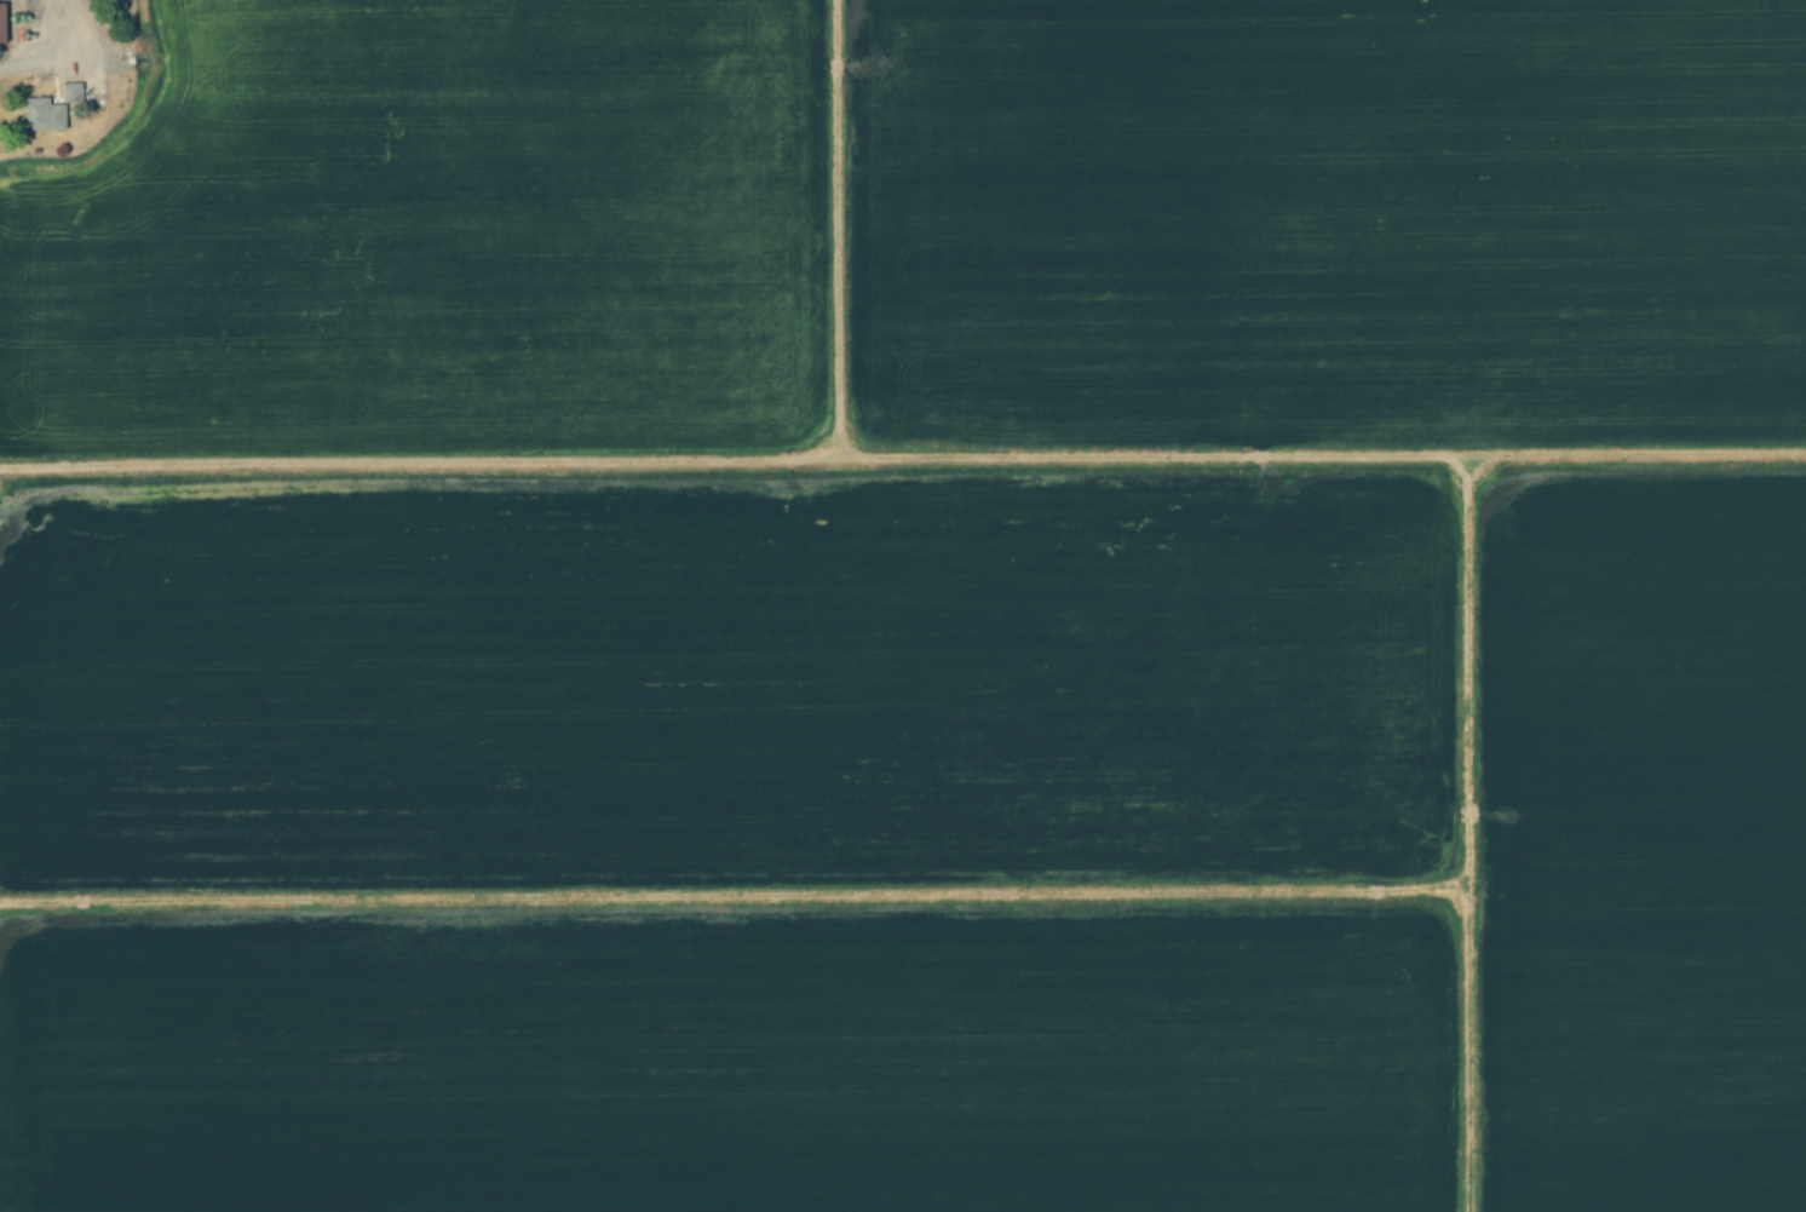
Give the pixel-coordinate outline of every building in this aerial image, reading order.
[(65,129),(64,99),(81,98),(80,82),(61,83),(62,102),(49,103),(48,95),(23,96),(25,131),(65,129)]
